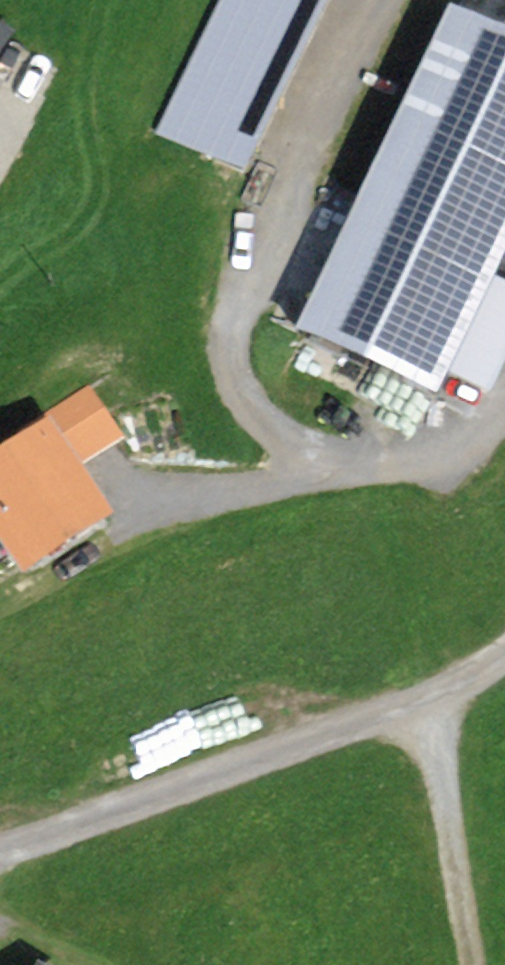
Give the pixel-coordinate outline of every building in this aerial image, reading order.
[(151,139),(245,186),(339,0),(221,0),(151,139)] [(290,346),(435,418),(442,404),(481,325),(500,285),(504,275),(504,53),(450,25),(290,346)] [(18,38),(0,28),(0,68),(18,38)] [(500,285),(481,325),(504,337),(504,288),(500,285)] [(481,325),(442,404),(468,418),(504,344),(504,337),(481,325)] [(40,416),(50,431),(77,473),(125,442),(88,385),(40,416)] [(50,431),(0,463),(0,556),(23,592),(116,533),(77,473),(50,431)]
